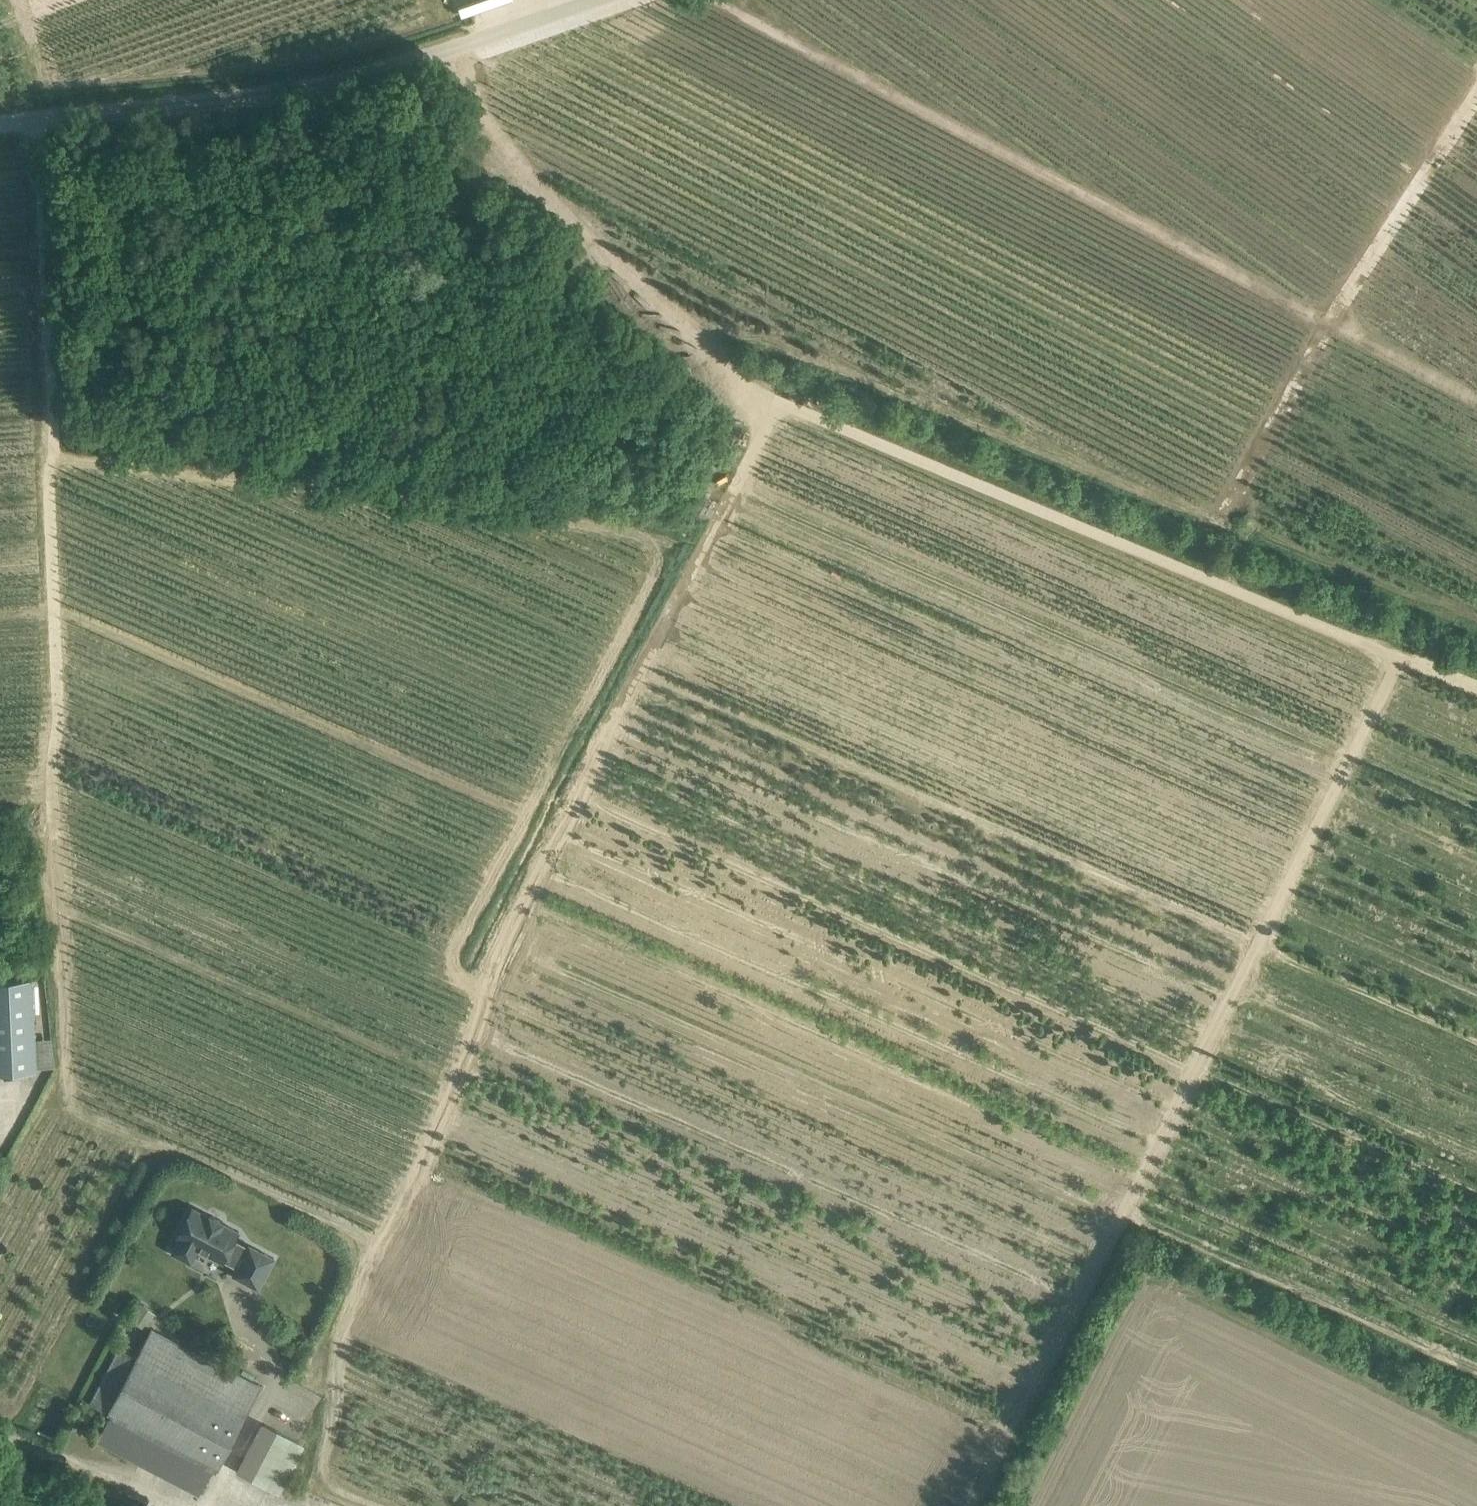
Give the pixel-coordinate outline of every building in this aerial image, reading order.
[(24,1070),(18,972),(0,973),(0,1072),(24,1070)] [(20,1138),(18,1094),(0,1095),(0,1146),(20,1145),(20,1138)] [(209,1215),(193,1206),(177,1236),(180,1237),(173,1251),(191,1260),(198,1247),(224,1261),(225,1259),(238,1266),(234,1274),(259,1287),(274,1257),(250,1244),(248,1246),(235,1239),(240,1230),(223,1221),(223,1220),(221,1219),(221,1218),(220,1218),(213,1215),(214,1214),(213,1214),(210,1213),(209,1215)] [(216,1468),(244,1413),(261,1383),(151,1326),(137,1355),(119,1345),(90,1401),(111,1412),(97,1438),(199,1493),(213,1466),(216,1468)] [(284,1491),(305,1439),(260,1421),(239,1473),(284,1491)]
